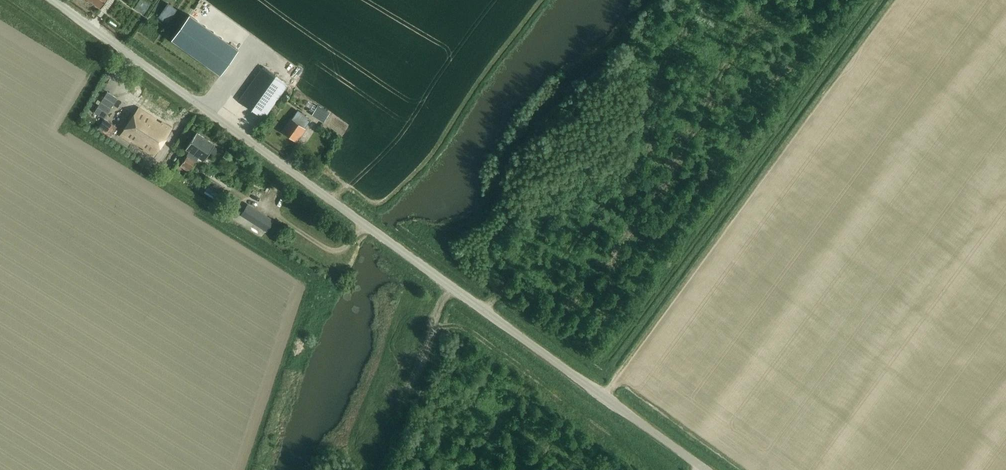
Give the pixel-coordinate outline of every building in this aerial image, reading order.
[(101,8),(106,0),(89,0),(101,8)] [(167,2),(158,16),(167,23),(172,15),(176,9),(167,2)] [(264,118),(269,109),(282,91),(287,85),(262,68),(257,74),(239,100),(264,118)] [(107,91),(94,112),(104,118),(117,98),(107,91)] [(225,105),(229,100),(224,96),(220,101),(225,105)] [(324,96),(319,105),(330,111),(335,101),(324,96)] [(154,155),(167,134),(170,128),(152,117),(156,111),(138,98),(130,111),(135,114),(121,135),(154,155)] [(320,119),(325,111),(317,106),(312,114),(320,119)] [(295,140),(301,132),(307,123),(311,119),(298,109),(294,114),(288,123),(282,131),(295,140)] [(246,112),(242,118),(255,126),(259,120),(246,112)] [(203,130),(218,141),(222,135),(207,125),(203,130)] [(330,126),(327,135),(333,137),(336,128),(330,126)] [(196,132),(191,140),(186,148),(195,154),(192,158),(187,155),(181,163),(189,169),(198,156),(203,160),(209,151),(212,153),(215,153),(216,150),(216,147),(213,145),(214,144),(196,132)] [(219,191),(208,184),(203,192),(221,203),(223,200),(229,204),(233,198),(226,193),(228,190),(222,186),(219,191)] [(247,204),(241,215),(266,231),(273,220),(247,204)]
